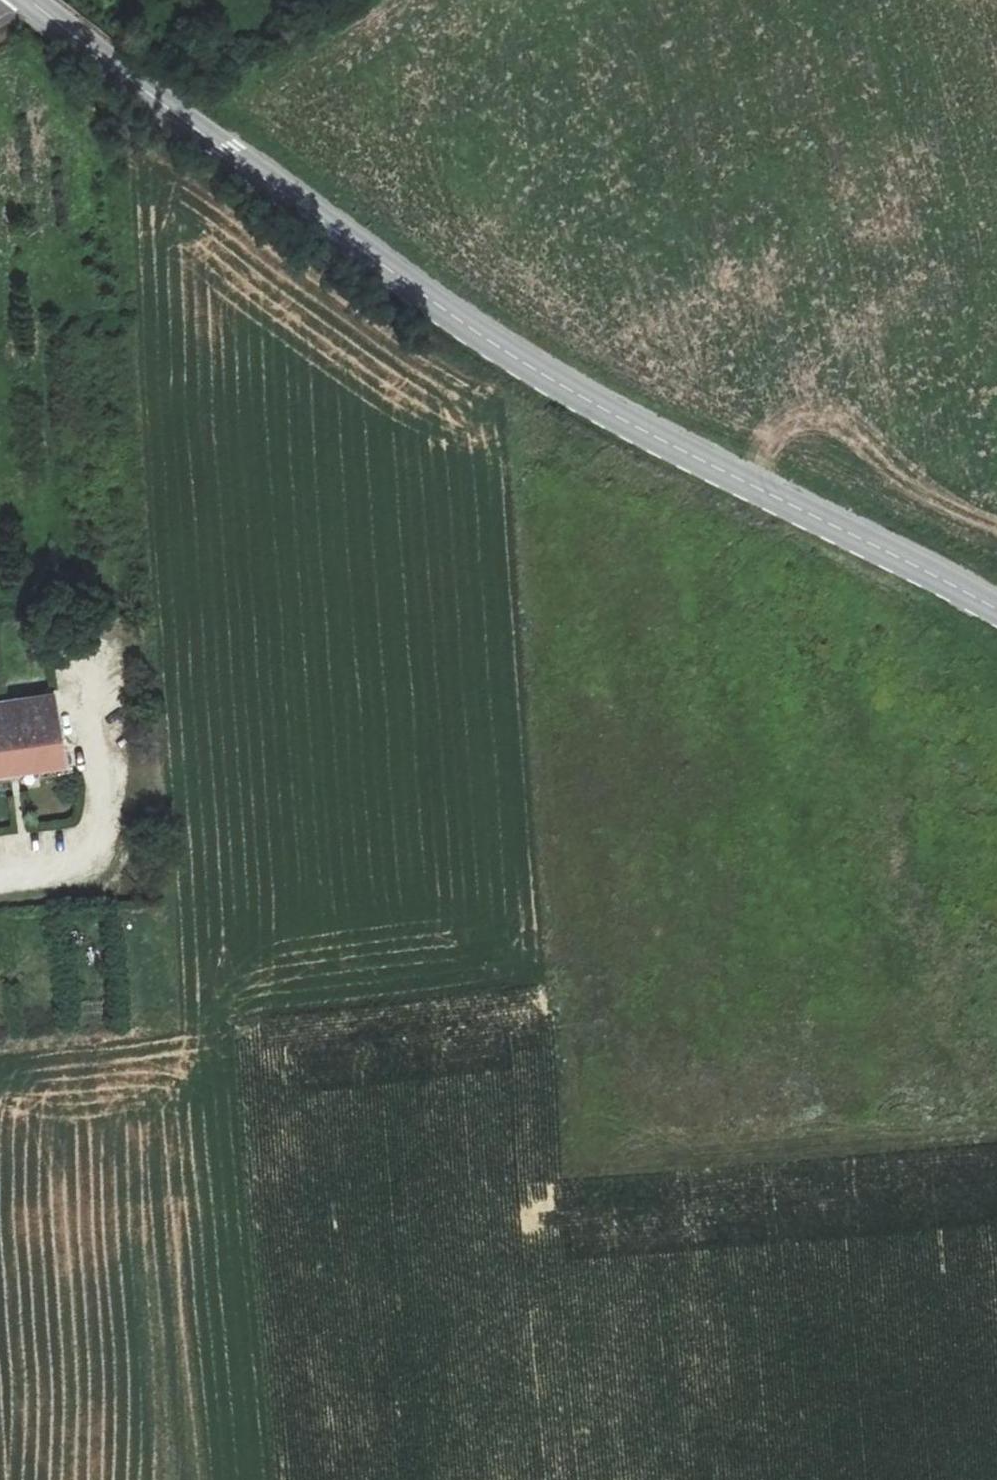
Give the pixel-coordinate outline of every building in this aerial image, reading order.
[(63,764),(55,697),(0,704),(0,772),(63,764)]
